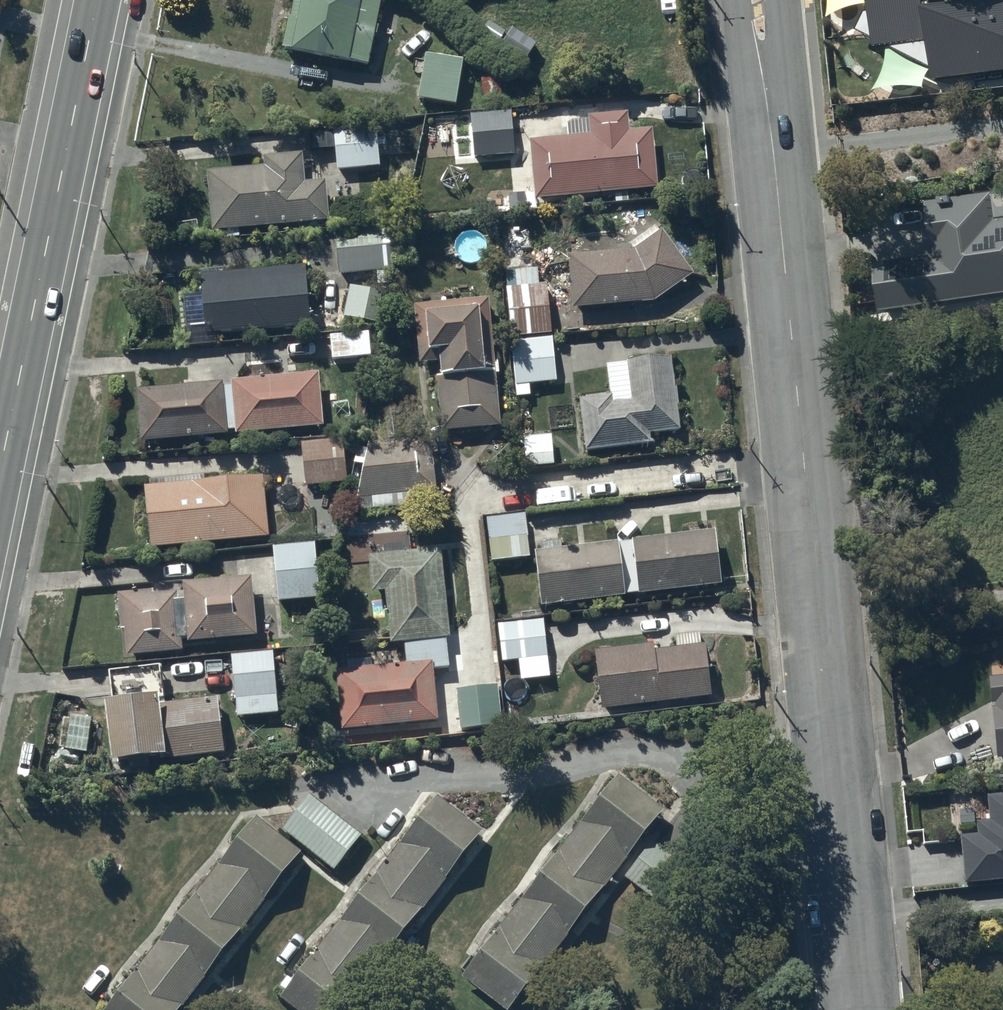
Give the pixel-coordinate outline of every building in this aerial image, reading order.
[(283,45),(293,47),(293,49),(350,61),(351,58),(368,61),(381,0),(292,0),(283,45)] [(872,46),(888,44),(928,66),(930,77),(1002,69),(1002,0),(865,0),(872,46)] [(539,45),(513,28),(500,47),(526,65),(539,45)] [(465,63),(428,56),(419,107),(456,113),(465,63)] [(503,74),(484,75),(486,106),(505,105),(503,74)] [(512,109),(470,112),(473,157),(515,154),(512,109)] [(571,135),(533,139),(539,197),(660,185),(654,127),(631,129),(629,111),(569,117),(571,135)] [(379,127),(336,129),(338,176),(381,174),(379,127)] [(263,163),(208,166),(212,227),(225,227),(226,231),(240,230),(240,225),(331,219),(328,176),(306,177),(305,149),(263,152),(263,163)] [(508,195),(486,195),(486,213),(509,212),(509,208),(525,208),(525,191),(508,191),(508,195)] [(872,268),(881,318),(898,315),(901,337),(943,330),(939,311),(1002,300),(1002,223),(998,224),(993,196),(920,208),(928,259),(872,268)] [(632,247),(569,253),(573,307),(655,300),(694,273),(663,228),(661,230),(656,223),(628,242),(632,247)] [(386,231),(336,235),(339,280),(389,277),(386,231)] [(531,273),(529,232),(503,234),(504,273),(516,273),(517,293),(510,293),(515,401),(531,400),(531,388),(556,387),(553,342),(550,342),(548,288),(539,289),(538,272),(531,273)] [(304,261),(198,271),(204,331),(310,322),(304,261)] [(387,296),(351,287),(343,319),(380,327),(387,296)] [(487,295),(407,301),(411,362),(433,360),(434,372),(429,372),(434,428),(497,423),(487,295)] [(368,332),(328,333),(329,360),(369,358),(368,332)] [(606,393),(578,396),(583,450),(648,444),(647,433),(678,430),(670,350),(603,356),(606,393)] [(225,382),(139,390),(143,443),(231,435),(231,429),(237,428),(237,434),(326,426),(321,372),(234,380),(234,384),(225,385),(225,382)] [(553,436),(525,437),(527,474),(555,473),(553,436)] [(435,442),(368,445),(358,492),(362,492),(363,503),(397,501),(396,490),(438,487),(435,442)] [(265,473),(145,483),(151,544),(270,534),(265,473)] [(520,511),(487,513),(491,562),(529,559),(526,518),(521,518),(520,511)] [(716,528),(634,537),(640,591),(722,583),(716,528)] [(621,537),(537,547),(544,601),(628,591),(621,537)] [(316,542),(274,546),(279,602),(320,599),(316,542)] [(404,664),(333,669),(338,729),(435,721),(430,667),(445,666),(443,637),(446,637),(439,549),(366,555),(369,593),(383,591),(387,644),(402,642),(404,664)] [(152,589),(117,591),(119,629),(123,628),(125,654),(182,650),(181,638),(186,638),(186,641),(255,636),(251,576),(182,581),(183,597),(177,597),(176,591),(152,593),(152,589)] [(553,679),(548,619),(501,622),(504,664),(521,663),(523,682),(553,679)] [(653,641),(595,647),(601,708),(712,696),(706,642),(654,647),(653,641)] [(271,649),(231,653),(236,715),(277,712),(271,649)] [(162,662),(108,667),(111,704),(107,704),(112,768),(169,764),(168,755),(224,750),(219,694),(165,699),(162,662)] [(500,682),(456,685),(459,727),(503,724),(500,682)] [(989,685),(996,766),(1002,765),(1002,683),(989,685)] [(463,985),(497,1009),(515,1009),(544,975),(568,946),(585,926),(604,896),(627,866),(646,849),(663,815),(619,784),(601,814),(558,859),(541,890),(499,934),(463,985)] [(311,796),(283,830),(333,872),(361,837),(311,796)] [(282,1006),(287,1009),(352,1009),(363,996),(387,967),(404,947),(423,917),(446,887),(465,870),(482,836),(438,805),(420,835),(377,880),(360,911),(318,955),(282,1006)] [(111,1009),(186,1009),(205,987),(222,967),(241,937),(264,907),(283,890),(300,856),(256,825),(238,855),(195,900),(178,931),(136,975),(111,1009)] [(688,876),(651,850),(626,885),(662,911),(688,876)]
